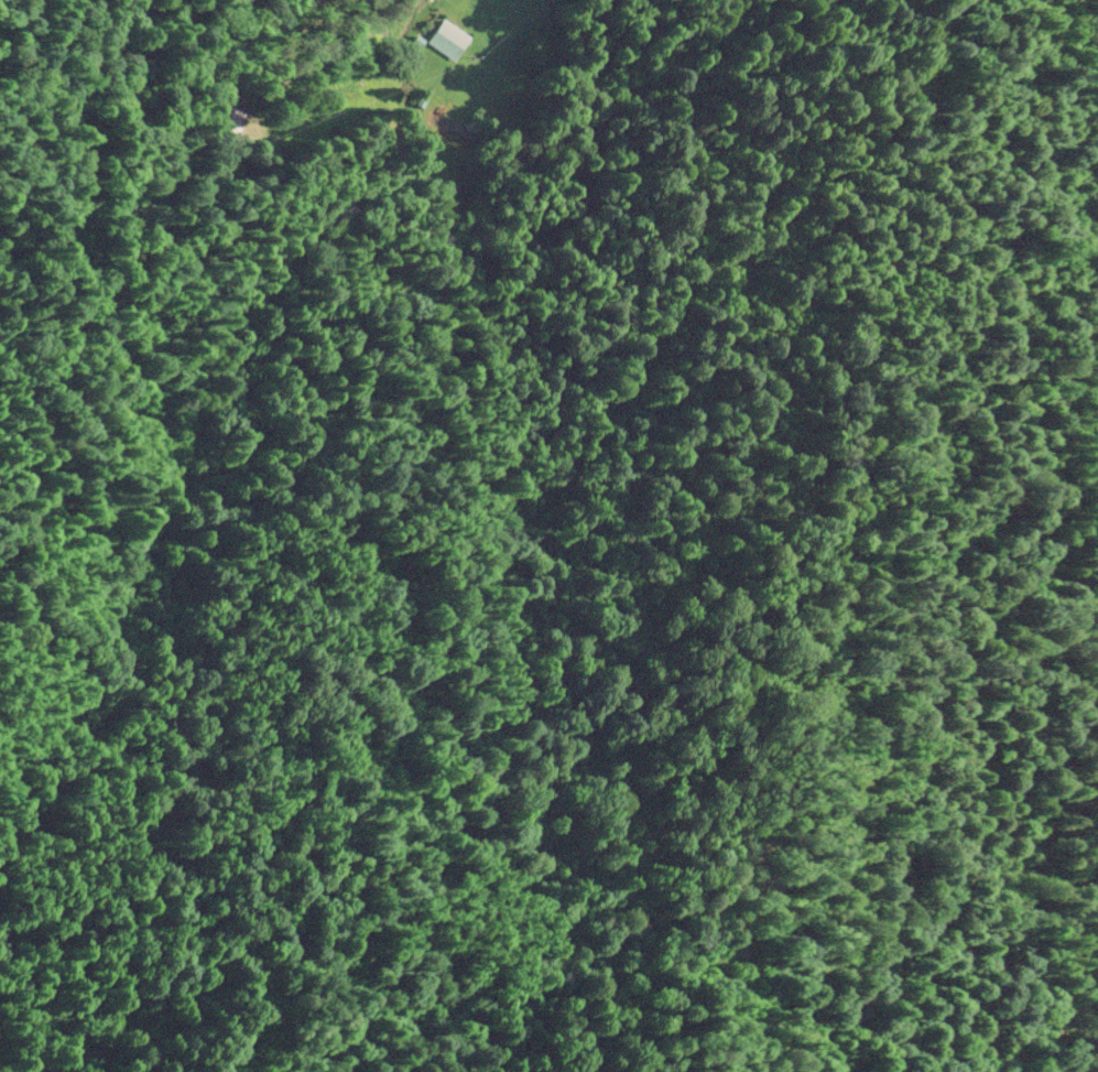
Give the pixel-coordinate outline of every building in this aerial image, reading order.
[(427,34),(446,59),(467,41),(447,17),(427,34)]
